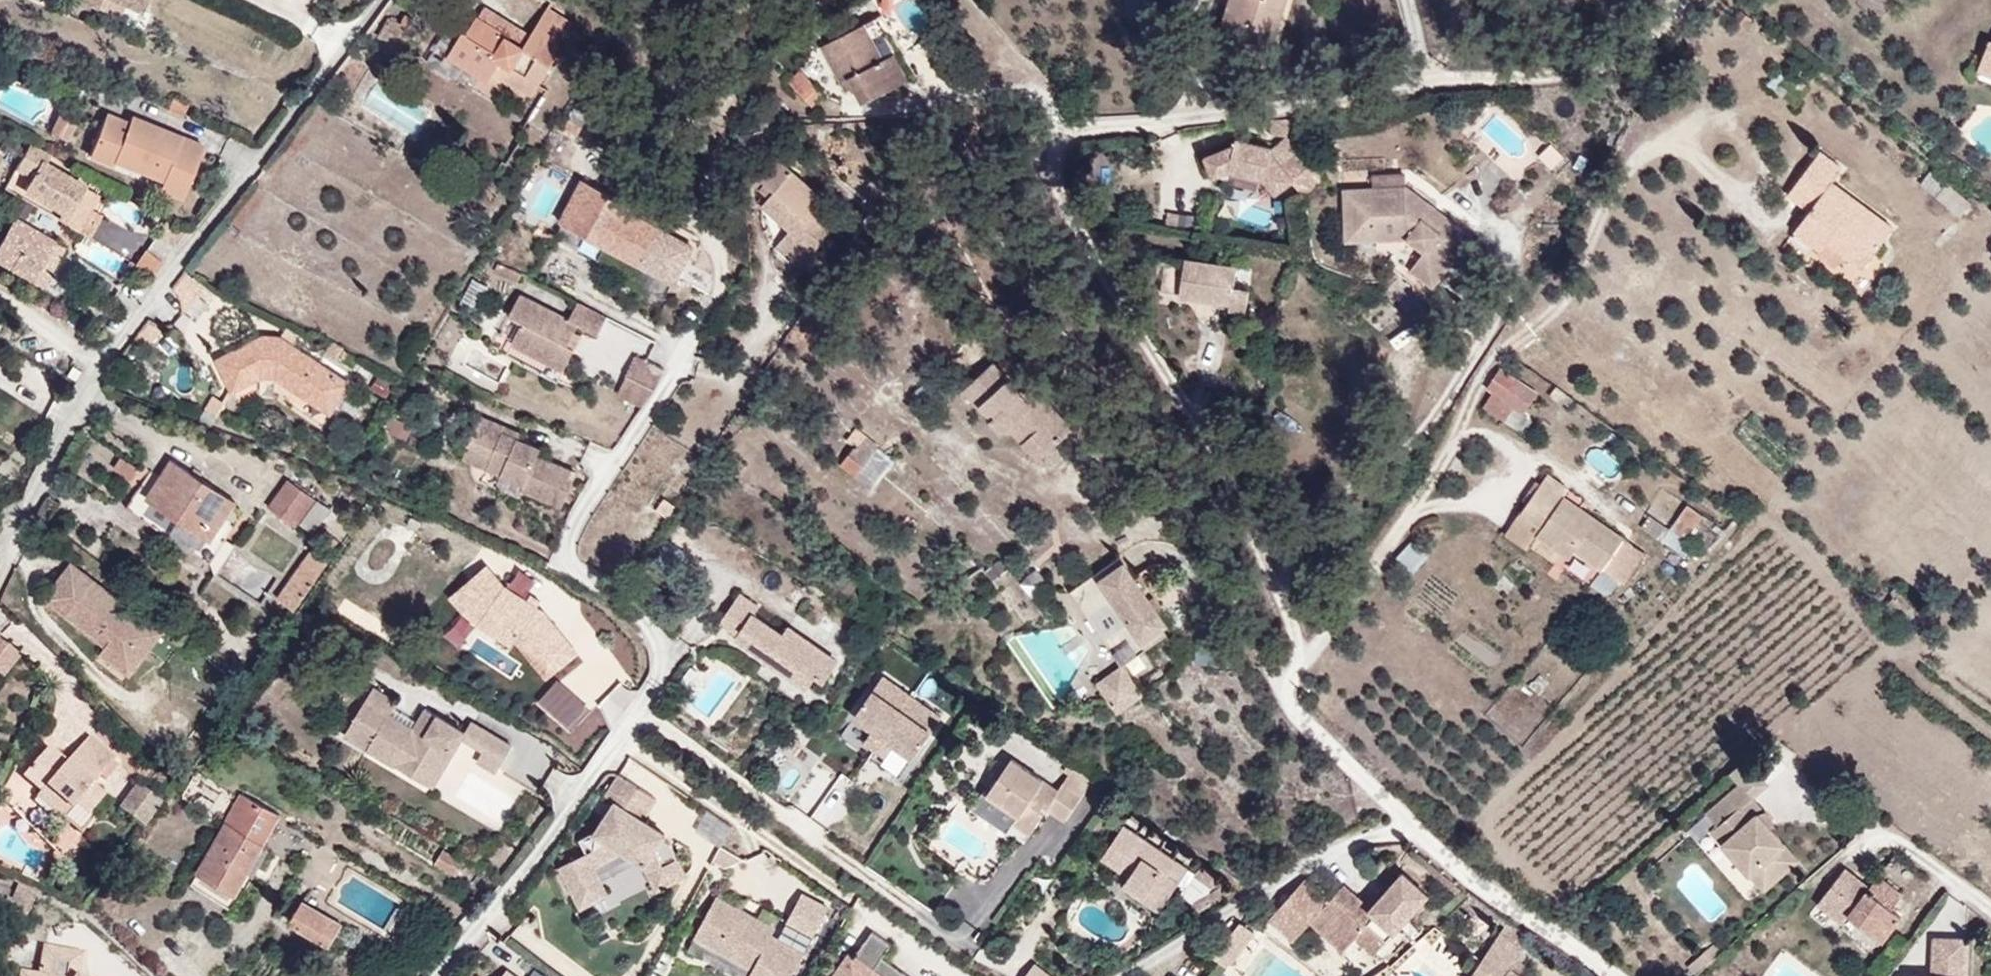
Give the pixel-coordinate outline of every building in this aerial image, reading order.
[(506,28),(456,0),(453,0),(429,41),(473,66),(484,46),(492,51),(488,59),(520,77),(546,30),(540,27),(555,0),(521,0),(514,14),(506,28)] [(489,0),(456,0),(506,28),(514,14),(489,0)] [(912,35),(931,25),(917,0),(902,0),(895,4),(912,35)] [(1198,23),(1256,43),(1271,0),(1206,0),(1198,23)] [(390,17),(376,35),(392,47),(406,30),(390,17)] [(882,20),(825,51),(861,113),(919,85),(882,20)] [(1990,27),(1979,58),(1990,63),(1990,27)] [(821,73),(797,50),(782,65),(806,88),(821,73)] [(170,116),(176,101),(154,90),(147,106),(170,116)] [(196,143),(124,111),(120,119),(98,109),(76,158),(102,170),(104,165),(108,155),(178,186),(196,143)] [(38,133),(55,142),(64,125),(47,116),(38,133)] [(1304,196),(1320,176),(1295,142),(1278,158),(1261,138),(1231,130),(1229,138),(1197,149),(1207,171),(1225,165),(1256,174),(1269,190),(1285,176),(1304,196)] [(1910,218),(1849,173),(1859,158),(1837,141),(1803,187),(1824,203),(1809,224),(1834,243),(1835,244),(1842,234),(1860,248),(1879,263),(1910,218)] [(100,193),(52,159),(55,156),(30,143),(20,157),(34,167),(23,182),(59,207),(54,213),(68,223),(75,228),(86,213),(88,209),(100,193)] [(170,203),(178,186),(108,155),(104,165),(150,185),(146,192),(170,203)] [(855,215),(792,155),(766,183),(785,197),(772,210),(805,233),(784,255),(824,274),(855,215)] [(647,231),(615,213),(622,200),(624,196),(573,167),(549,211),(574,225),(564,243),(588,257),(598,238),(664,275),(686,236),(655,218),(647,231)] [(1371,204),(1370,193),(1402,187),(1409,178),(1345,180),(1347,231),(1373,230),(1372,216),(1355,217),(1354,205),(1371,204)] [(1474,228),(1409,178),(1402,187),(1370,193),(1371,204),(1354,205),(1355,217),(1372,216),(1373,230),(1409,229),(1428,243),(1413,261),(1436,278),(1474,228)] [(622,200),(655,218),(657,214),(624,196),(622,200)] [(655,218),(622,200),(615,213),(647,231),(655,218)] [(86,213),(96,221),(99,217),(88,209),(86,213)] [(564,243),(574,225),(549,211),(539,229),(564,243)] [(1166,212),(1165,225),(1190,227),(1192,215),(1166,212)] [(86,213),(75,228),(68,223),(66,226),(82,240),(96,221),(86,213)] [(49,240),(16,218),(0,243),(0,267),(22,281),(49,240)] [(1860,248),(1842,234),(1835,244),(1834,243),(1832,245),(1851,260),(1860,248)] [(38,292),(66,250),(49,240),(22,281),(38,292)] [(131,269),(148,279),(157,267),(141,255),(131,269)] [(1239,265),(1188,258),(1187,259),(1159,256),(1154,290),(1183,294),(1182,305),(1246,314),(1249,289),(1236,287),(1239,265)] [(172,309),(176,311),(187,298),(195,288),(174,273),(162,289),(168,294),(172,309)] [(461,311),(476,284),(461,276),(446,303),(461,311)] [(558,337),(567,322),(584,331),(596,310),(564,292),(552,312),(508,287),(493,313),(506,321),(498,335),(552,365),(565,341),(558,337)] [(187,298),(176,311),(186,319),(196,306),(187,298)] [(126,340),(136,348),(151,327),(146,327),(138,322),(126,340)] [(283,347),(290,336),(276,327),(269,339),(283,347)] [(552,365),(498,335),(491,348),(545,378),(552,365)] [(248,338),(204,357),(220,394),(251,381),(258,381),(265,385),(285,398),(318,419),(341,384),(283,347),(269,339),(248,338)] [(615,370),(627,378),(643,355),(631,346),(615,370)] [(627,378),(638,386),(654,363),(643,355),(627,378)] [(1533,409),(1551,381),(1511,355),(1498,374),(1502,378),(1498,383),(1525,401),(1523,404),(1533,409)] [(975,362),(942,393),(983,437),(991,430),(1021,461),(1055,429),(1009,381),(1000,389),(975,362)] [(627,378),(615,370),(606,382),(630,398),(638,386),(627,378)] [(1525,401),(1498,383),(1489,396),(1514,413),(1523,404),(1525,401)] [(285,398),(265,385),(264,396),(279,406),(285,398)] [(209,396),(200,422),(214,426),(222,401),(209,396)] [(566,466),(524,449),(526,443),(491,428),(494,421),(465,409),(452,440),(475,450),(469,463),(506,479),(504,482),(551,502),(566,466)] [(839,443),(847,431),(840,426),(832,438),(839,443)] [(845,468),(863,442),(847,431),(839,443),(829,458),(845,468)] [(469,463),(475,450),(452,440),(446,453),(469,463)] [(216,492),(153,448),(141,465),(125,488),(188,532),(205,508),(216,492)] [(188,532),(125,488),(141,465),(133,460),(109,495),(180,544),(188,532)] [(1659,540),(1577,484),(1580,477),(1557,462),(1515,522),(1540,540),(1548,528),(1577,549),(1584,540),(1612,559),(1631,571),(1634,573),(1659,540)] [(277,514),(296,487),(268,467),(249,495),(277,514)] [(308,496),(296,487),(282,507),(295,515),(308,496)] [(1694,537),(1715,508),(1696,495),(1674,524),(1694,537)] [(410,506),(401,502),(395,517),(404,521),(410,506)] [(193,553),(217,517),(205,508),(188,532),(180,544),(193,553)] [(1409,541),(1394,560),(1413,576),(1429,557),(1409,541)] [(295,611),(332,559),(310,544),(274,597),(295,611)] [(452,602),(473,583),(481,591),(476,611),(505,624),(544,667),(578,636),(543,597),(497,576),(476,552),(438,586),(452,602)] [(1164,627),(1114,552),(1066,584),(1116,659),(1164,627)] [(128,613),(53,558),(26,594),(87,639),(83,645),(114,668),(132,644),(115,631),(128,613)] [(1623,584),(1631,571),(1612,559),(1603,573),(1623,584)] [(1002,560),(984,570),(997,592),(1014,581),(1002,560)] [(846,643),(794,608),(788,618),(758,599),(761,595),(739,581),(718,612),(784,656),(795,640),(831,665),(846,643)] [(476,611),(481,591),(473,583),(452,602),(461,611),(471,616),(476,611)] [(132,644),(145,626),(128,613),(115,631),(132,644)] [(476,640),(469,656),(484,663),(492,647),(476,640)] [(831,665),(795,640),(784,656),(821,680),(831,665)] [(1110,707),(1136,689),(1116,659),(1090,677),(1110,707)] [(363,673),(355,686),(379,701),(387,687),(363,673)] [(900,783),(945,719),(881,674),(836,738),(900,783)] [(491,749),(500,735),(459,710),(454,719),(415,695),(403,716),(379,701),(355,686),(334,720),(361,736),(367,726),(392,741),(386,751),(411,767),(421,750),(433,758),(453,726),(474,739),(491,749)] [(361,736),(386,751),(392,741),(367,726),(361,736)] [(100,792),(85,780),(106,752),(76,729),(52,760),(35,747),(11,779),(33,796),(39,788),(59,803),(71,812),(77,805),(85,811),(100,792)] [(485,760),(491,749),(474,739),(468,750),(485,760)] [(1051,776),(1004,746),(981,781),(1015,803),(1008,812),(1026,824),(1041,801),(1059,813),(1077,785),(1055,770),(1051,776)] [(421,750),(411,767),(423,774),(433,758),(421,750)] [(1077,785),(1089,768),(1066,753),(1055,770),(1077,785)] [(1796,861),(1767,826),(1764,817),(1758,811),(1757,813),(1756,812),(1754,812),(1748,818),(1740,808),(1750,799),(1765,785),(1744,760),(1728,773),(1739,785),(1703,815),(1734,850),(1729,854),(1762,891),(1796,861)] [(602,793),(611,799),(591,829),(575,836),(582,850),(551,865),(566,893),(569,891),(575,904),(601,891),(586,861),(615,846),(639,863),(651,886),(681,871),(664,840),(656,835),(659,831),(638,817),(651,797),(615,773),(602,793)] [(1015,803),(981,781),(975,777),(962,796),(979,808),(986,797),(1008,812),(1015,803)] [(135,787),(116,810),(142,830),(160,807),(135,787)] [(48,817),(59,803),(39,788),(33,796),(28,802),(48,817)] [(241,795),(193,883),(232,904),(280,816),(241,795)] [(1759,810),(1750,799),(1740,808),(1748,818),(1754,812),(1756,812),(1757,813),(1758,811),(1759,810)] [(1170,867),(1178,854),(1119,815),(1095,851),(1131,875),(1167,898),(1183,875),(1170,867)] [(1734,850),(1703,815),(1699,819),(1729,854),(1734,850)] [(499,829),(489,822),(484,830),(494,836),(499,829)] [(464,869),(472,854),(452,843),(443,857),(464,869)] [(1183,875),(1191,862),(1178,854),(1170,867),(1183,875)] [(1236,888),(1230,877),(1204,860),(1197,870),(1218,884),(1214,886),(1220,897),(1236,888)] [(1369,903),(1342,881),(1329,897),(1305,876),(1270,916),(1295,937),(1310,920),(1342,948),(1355,933),(1375,950),(1426,889),(1399,866),(1369,903)] [(1318,867),(1311,879),(1330,890),(1337,878),(1318,867)] [(1908,914),(1895,903),(1904,891),(1878,871),(1846,911),(1887,943),(1908,914)] [(1167,898),(1131,875),(1126,884),(1161,907),(1167,898)] [(28,891),(5,882),(3,887),(0,895),(0,919),(14,925),(28,891)] [(1201,908),(1220,897),(1214,886),(1195,897),(1201,908)] [(336,912),(295,888),(282,911),(323,935),(336,912)] [(707,893),(687,935),(746,965),(740,975),(781,975),(795,949),(761,931),(765,923),(707,893)] [(1212,954),(1228,966),(1254,931),(1238,920),(1212,954)] [(1505,920),(1498,931),(1521,946),(1529,935),(1505,920)] [(864,925),(827,975),(909,975),(874,951),(883,939),(864,925)] [(1512,973),(1527,950),(1498,931),(1469,975),(1517,975),(1512,973)] [(1713,933),(1701,943),(1710,954),(1722,943),(1713,933)] [(1973,941),(1941,940),(1940,975),(1973,975),(1973,941)] [(77,962),(35,953),(31,975),(74,975),(77,962)] [(1025,975),(1051,975),(1034,964),(1025,975)] [(1512,973),(1517,975),(1530,975),(1532,973),(1518,964),(1512,973)] [(532,965),(524,975),(546,975),(532,965)] [(505,967),(498,975),(517,975),(505,967)]
